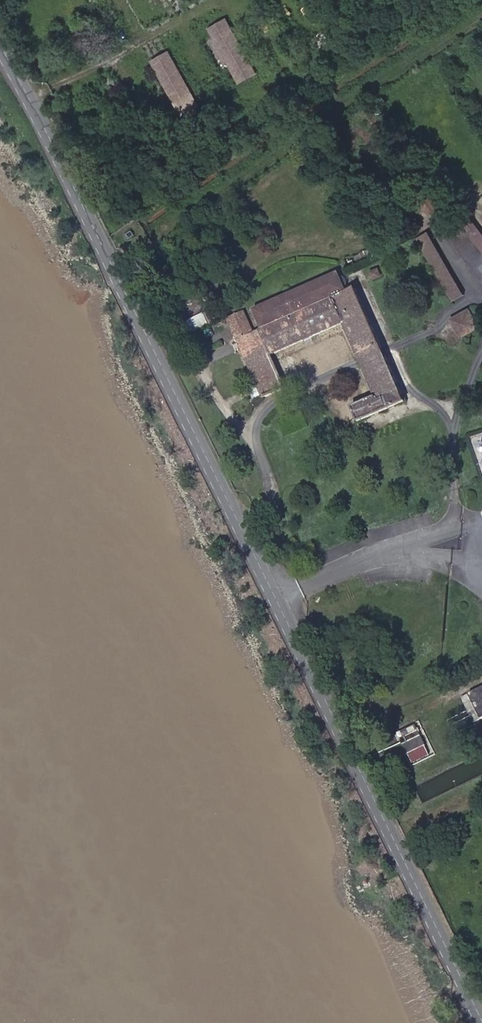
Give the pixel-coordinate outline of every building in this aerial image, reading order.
[(236,83),(257,74),(230,15),(209,25),(236,83)] [(170,49),(151,59),(185,119),(204,109),(170,49)] [(439,211),(429,197),(420,204),(430,218),(439,211)] [(470,217),(448,233),(481,278),(481,233),(470,217)] [(429,233),(416,240),(452,302),(463,295),(429,233)] [(239,341),(263,396),(283,387),(270,356),(343,323),(375,398),(353,408),(359,420),(401,402),(355,290),(348,294),(339,275),(255,312),(263,331),(239,341)] [(460,337),(479,328),(470,310),(451,320),(460,337)] [(206,312),(188,318),(192,329),(210,323),(206,312)] [(481,718),(481,688),(462,698),(473,722),(481,718)] [(424,744),(415,725),(397,734),(407,753),(424,744)]
